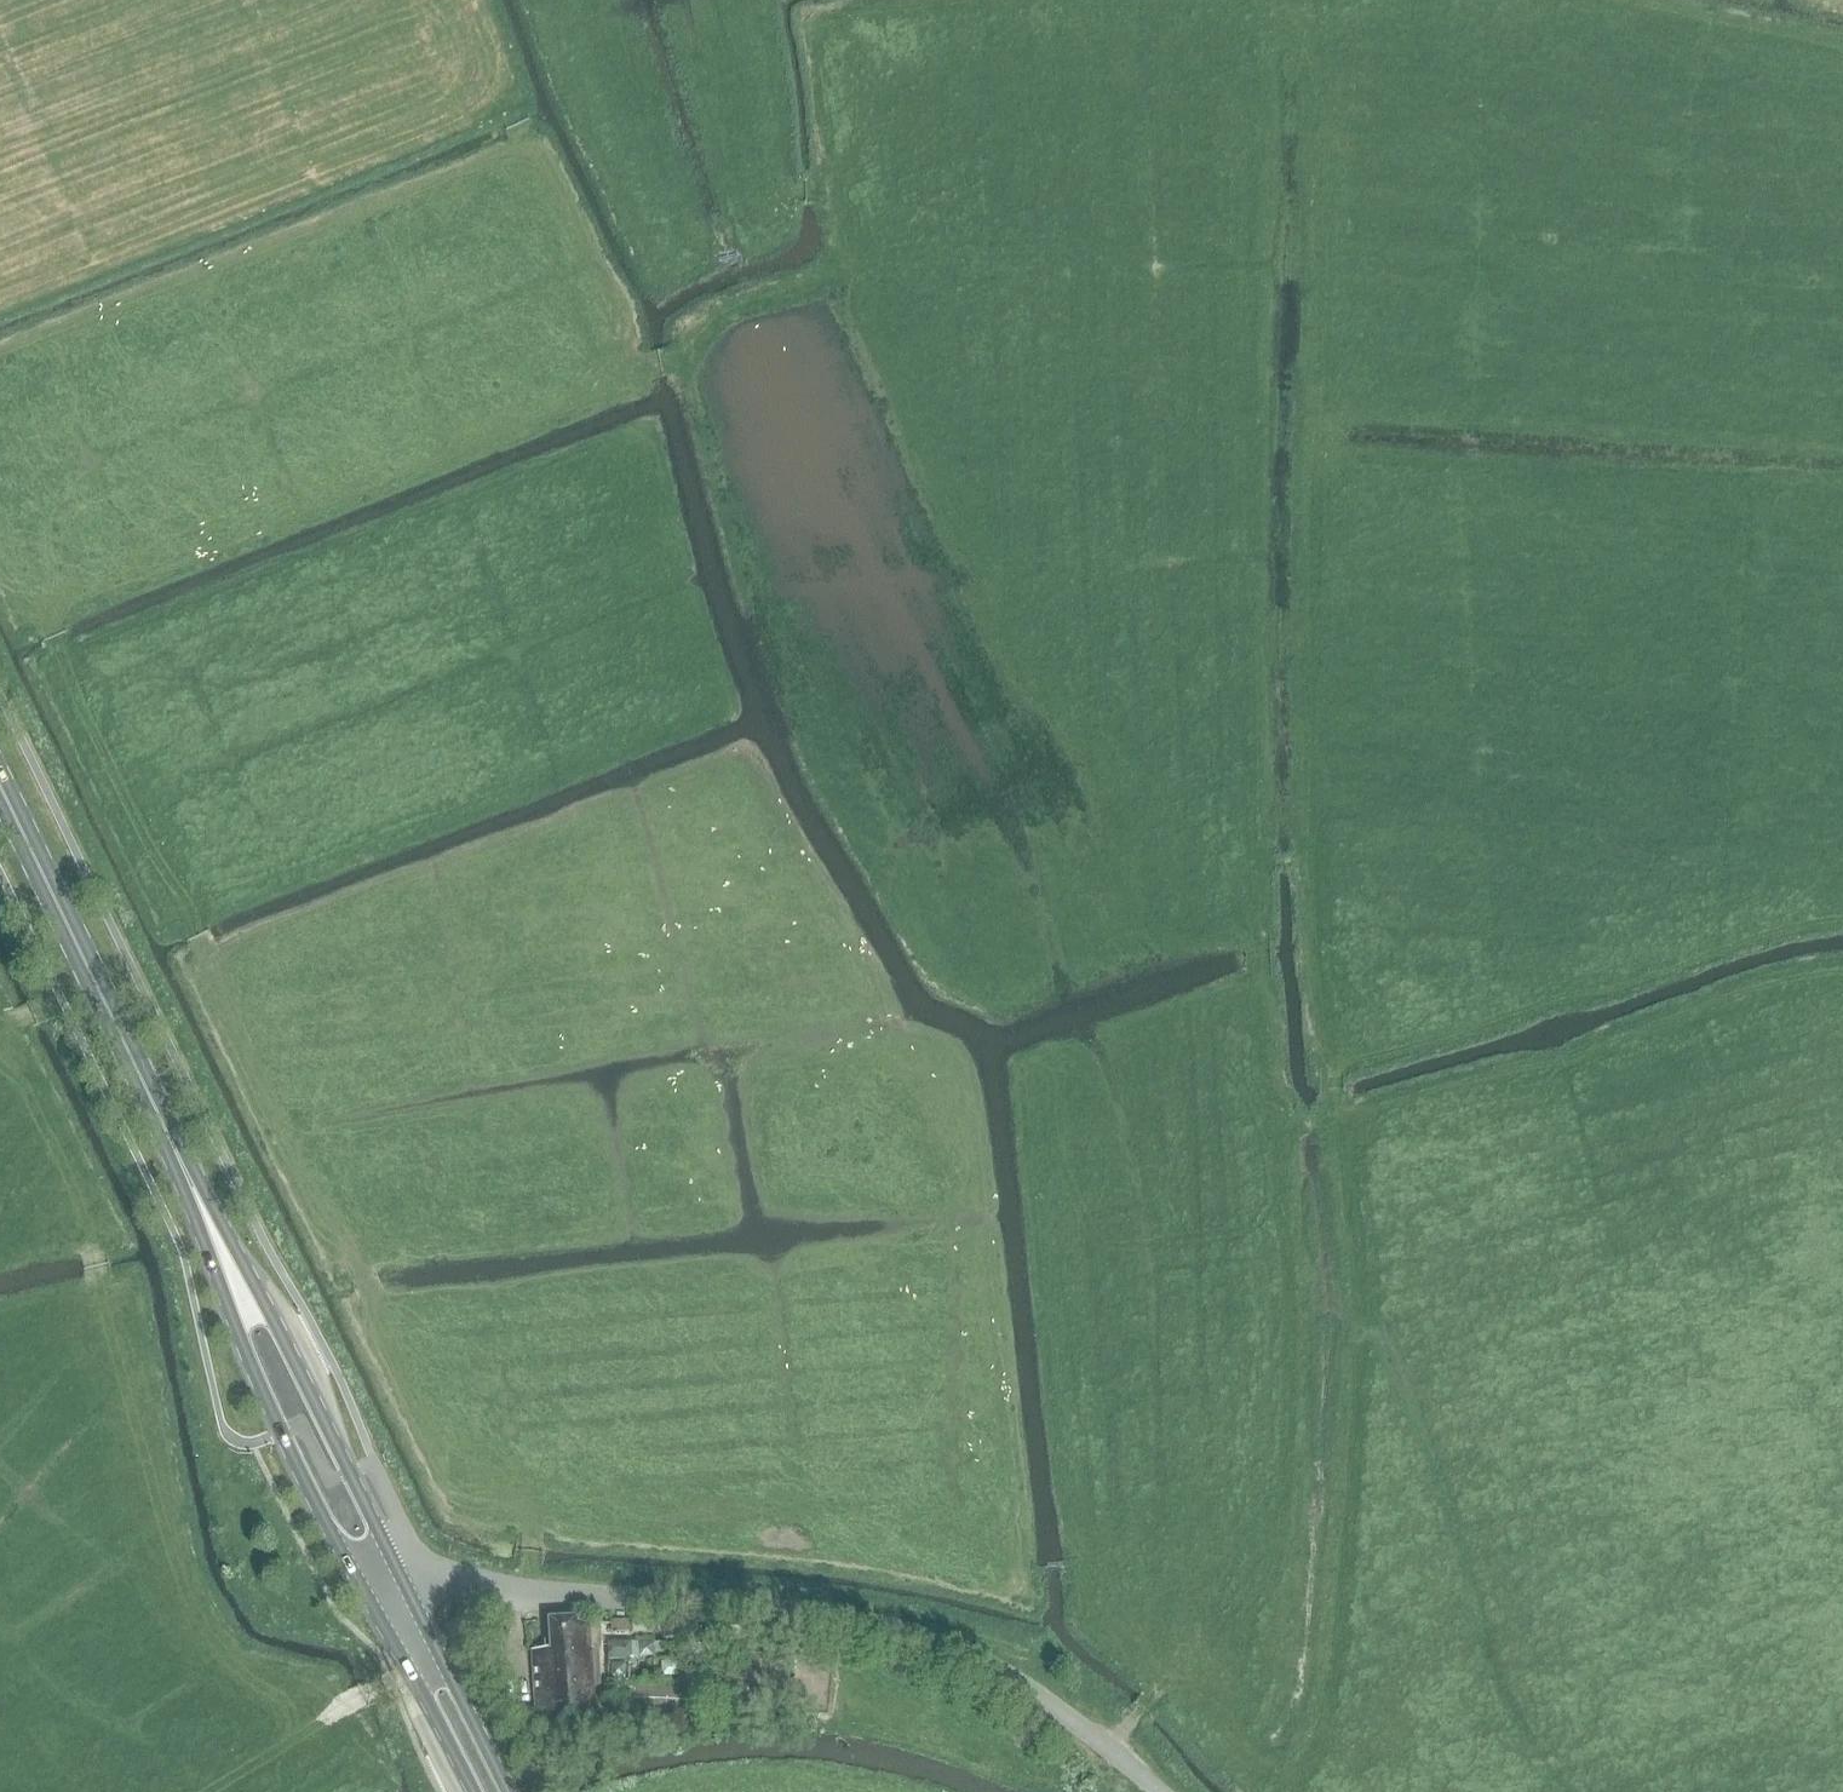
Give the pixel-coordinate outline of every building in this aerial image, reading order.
[(537,1741),(601,1737),(595,1647),(590,1647),(588,1622),(576,1623),(576,1618),(548,1620),(550,1649),(532,1650),(537,1741)] [(662,1638),(692,1637),(692,1619),(661,1619),(662,1638)] [(659,1620),(610,1621),(610,1632),(630,1631),(630,1634),(659,1634),(659,1620)] [(716,1626),(716,1648),(730,1648),(730,1626),(716,1626)] [(631,1642),(608,1643),(608,1660),(631,1660),(631,1642)] [(688,1674),(688,1684),(641,1683),(640,1706),(724,1708),(725,1658),(702,1658),(701,1674),(688,1674)]
